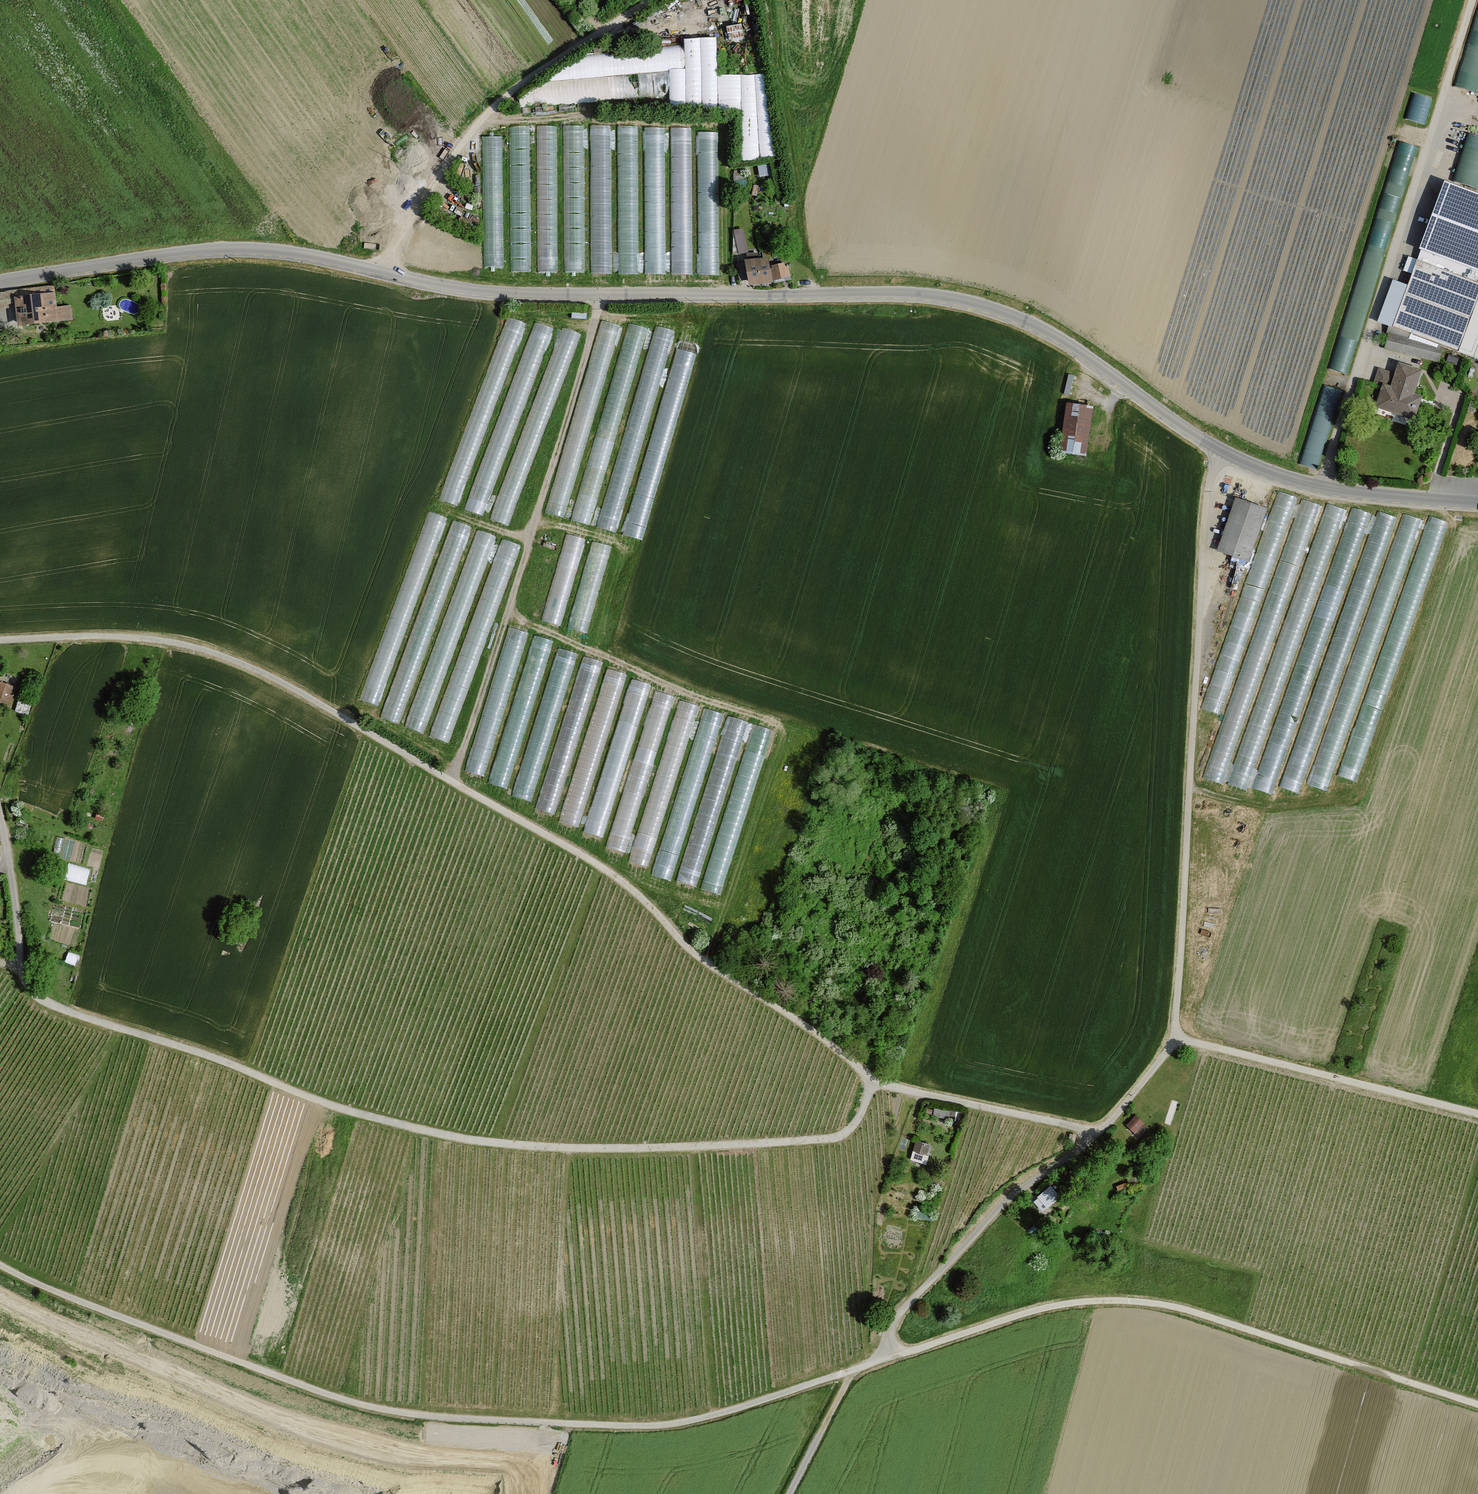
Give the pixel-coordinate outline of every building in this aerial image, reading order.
[(1459,85),(1477,90),(1477,15),(1459,85)] [(727,27),(729,39),(746,36),(743,23),(727,27)] [(700,38),(683,39),(684,45),(684,69),(686,107),(703,108),(700,38)] [(703,108),(718,108),(717,75),(716,38),(700,38),(703,108)] [(668,71),(684,69),(684,45),(588,53),(548,83),(668,71)] [(684,69),(668,71),(669,97),(669,107),(686,107),(684,69)] [(520,107),(669,97),(668,71),(548,83),(520,98),(520,107)] [(718,108),(742,108),(741,74),(717,75),(718,108)] [(760,159),(755,74),(741,74),(742,108),(743,161),(760,159)] [(755,74),(760,159),(776,158),(767,74),(755,74)] [(1427,124),(1434,98),(1415,92),(1408,118),(1427,124)] [(556,125),(537,126),(537,272),(557,272),(556,125)] [(528,126),(509,127),(510,271),(530,270),(528,126)] [(583,126),(562,126),(565,273),(583,272),(583,126)] [(610,126),(591,126),(591,274),(611,274),(610,126)] [(637,127),(616,127),(618,274),(637,273),(637,127)] [(664,127),(644,128),(646,274),(665,274),(664,127)] [(690,128),(669,127),(671,275),(693,275),(690,128)] [(719,132),(697,132),(698,273),(718,275),(719,132)] [(1477,187),(1477,135),(1468,132),(1455,181),(1477,187)] [(502,136),(483,138),(485,267),(503,267),(502,136)] [(1446,183),(1421,251),(1477,272),(1477,195),(1446,183)] [(740,253),(751,251),(746,227),(736,229),(740,253)] [(1418,260),(1477,283),(1477,272),(1421,251),(1418,260)] [(1413,274),(1418,260),(1409,258),(1404,271),(1413,274)] [(767,259),(745,261),(749,283),(771,280),(767,259)] [(1393,329),(1443,347),(1473,358),(1477,360),(1477,283),(1418,260),(1413,274),(1408,287),(1393,329)] [(771,268),(773,279),(786,276),(790,276),(787,264),(771,268)] [(1378,323),(1393,329),(1408,287),(1394,281),(1378,323)] [(6,294),(0,294),(0,309),(17,307),(17,300),(55,295),(54,286),(6,292),(6,294)] [(55,295),(17,300),(17,307),(20,327),(73,320),(71,307),(57,309),(55,295)] [(509,316),(439,497),(458,505),(525,324),(509,316)] [(600,320),(545,512),(564,517),(622,327),(600,320)] [(535,321),(464,509),(482,516),(553,328),(535,321)] [(629,323),(569,519),(590,525),(647,329),(629,323)] [(657,325),(596,526),(615,532),(676,332),(657,325)] [(563,328),(490,518),(508,525),(581,334),(563,328)] [(1386,349),(1438,362),(1442,348),(1390,335),(1386,349)] [(679,340),(623,534),(642,540),(699,347),(679,340)] [(1385,386),(1378,407),(1414,419),(1421,399),(1413,396),(1421,372),(1400,366),(1397,376),(1380,370),(1376,383),(1385,386)] [(1325,384),(1303,464),(1323,469),(1344,389),(1325,384)] [(1067,404),(1060,452),(1087,455),(1093,408),(1067,404)] [(1298,498),(1278,491),(1201,708),(1220,715),(1298,498)] [(1235,496),(1216,550),(1248,561),(1266,508),(1235,496)] [(1321,505),(1302,499),(1203,777),(1222,784),(1321,505)] [(1346,510),(1326,503),(1228,784),(1246,791),(1346,510)] [(1371,514),(1352,507),(1252,788),(1272,794),(1371,514)] [(1279,787),(1299,794),(1397,518),(1378,511),(1279,787)] [(360,698),(378,705),(446,519),(428,512),(360,698)] [(1423,521),(1404,514),(1306,784),(1326,791),(1423,521)] [(1337,775),(1356,782),(1448,523),(1429,516),(1337,775)] [(453,521),(380,715),(399,723),(472,527),(453,521)] [(478,530),(404,725),(423,733),(495,537),(478,530)] [(587,540),(567,533),(541,621),(561,626),(587,540)] [(521,546),(502,539),(429,736),(449,743),(521,546)] [(593,541),(567,628),(587,634),(611,547),(593,541)] [(509,626),(466,770),(484,776),(528,631),(509,626)] [(533,634),(488,782),(505,788),(553,641),(533,634)] [(577,654),(558,648),(511,796),(530,802),(577,654)] [(583,656),(536,808),(554,815),(603,662),(583,656)] [(607,668),(559,820),(578,827),(626,675),(607,668)] [(632,679),(583,830),(602,838),(650,685),(632,679)] [(8,704),(15,687),(0,681),(0,701),(8,704)] [(607,846),(625,851),(674,696),(656,691),(607,846)] [(680,700),(628,860),(647,867),(698,706),(680,700)] [(704,709),(650,873),(670,881),(724,715),(704,709)] [(729,716),(676,881),(696,887),(747,723),(729,716)] [(754,723),(701,888),(720,895),(772,730),(754,723)] [(71,861),(66,877),(88,884),(93,868),(71,861)] [(949,1111),(934,1108),(933,1115),(948,1118),(949,1111)] [(952,1111),(950,1118),(960,1120),(961,1113),(952,1111)] [(1136,1116),(1127,1125),(1135,1132),(1144,1123),(1136,1116)] [(928,1145),(916,1141),(914,1151),(926,1154),(928,1145)] [(926,1154),(914,1151),(911,1160),(925,1163),(927,1154),(926,1154)] [(1050,1186),(1038,1197),(1047,1207),(1059,1197),(1050,1186)]
